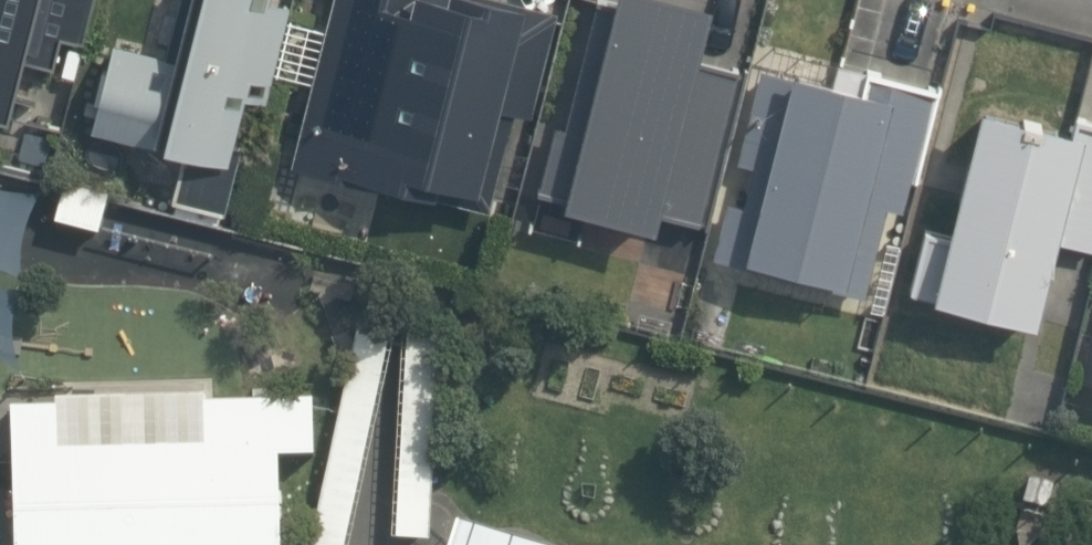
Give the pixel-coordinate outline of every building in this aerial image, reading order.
[(90,0),(0,0),(0,110),(7,112),(22,54),(50,62),(58,32),(81,38),(90,0)] [(167,59),(114,46),(94,132),(184,153),(172,199),(225,212),(242,143),(235,142),(245,98),(267,103),(290,5),(271,1),(271,0),(181,0),(167,59)] [(559,8),(526,0),(335,0),(294,161),(354,177),(355,174),(491,208),(516,108),(532,112),(559,8)] [(747,70),(697,57),(712,0),(614,0),(614,1),(611,0),(597,0),(565,124),(556,122),(538,192),(656,222),(659,211),(707,224),(747,70)] [(911,178),(919,180),(943,85),(868,66),(864,84),(795,66),(793,73),(763,66),(738,160),(754,164),(744,204),(729,201),(715,254),(865,293),(889,205),(903,209),(911,178)] [(1091,248),(1091,117),(1078,114),(1075,126),(982,102),(948,233),(926,228),(911,287),(915,288),(914,292),(939,299),(940,295),(1037,320),(1058,239),(1091,248)] [(65,183),(54,226),(100,238),(111,194),(65,183)] [(314,544),(350,544),(395,331),(361,324),(314,544)] [(406,340),(397,541),(430,543),(440,342),(406,340)] [(12,412),(16,544),(285,544),(282,459),(319,457),(316,401),(208,401),(207,392),(57,399),(53,408),(12,412)] [(455,525),(448,544),(528,544),(455,525)]
